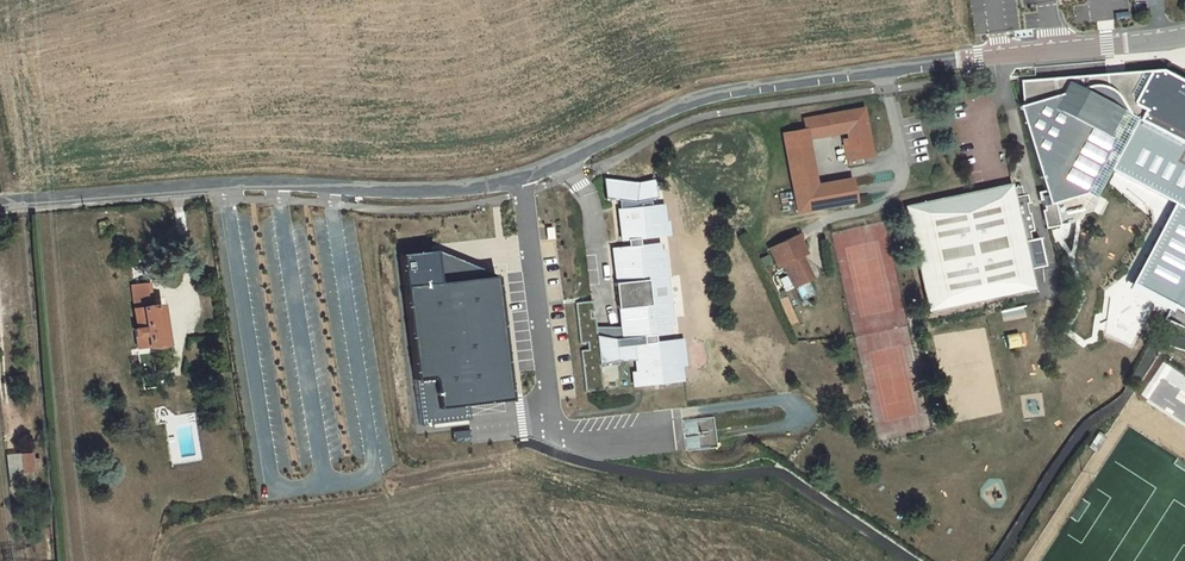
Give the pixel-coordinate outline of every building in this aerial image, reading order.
[(1110,168),(1178,204),(1135,287),(1184,313),(1184,77),(1157,66),(1155,70),(1148,67),(1147,70),(1018,78),(1017,103),(1043,189),(1033,191),(1042,225),(1058,224),(1053,201),(1085,192),(1095,198),(1110,168)] [(872,158),(862,104),(797,117),(800,129),(802,138),(807,138),(839,133),(844,162),(872,158)] [(800,129),(778,132),(794,214),(855,202),(850,177),(816,183),(807,138),(802,138),(800,129)] [(635,181),(600,177),(603,197),(618,200),(618,208),(615,208),(617,240),(626,240),(626,245),(638,244),(637,238),(668,235),(667,220),(664,220),(662,204),(649,205),(647,199),(655,197),(651,178),(635,181)] [(1006,182),(903,205),(927,313),(1032,288),(1026,269),(1041,266),(1034,237),(1025,239),(1024,231),(1028,230),(1021,203),(1023,202),(1021,194),(1018,194),(1016,185),(1007,187),(1006,182)] [(795,234),(768,247),(776,265),(780,263),(790,285),(809,277),(801,261),(798,262),(795,256),(803,252),(795,234)] [(592,301),(572,303),(577,343),(584,343),(585,351),(579,352),(583,392),(601,388),(598,365),(614,360),(631,361),(633,371),(628,371),(630,387),(683,381),(679,366),(683,365),(680,338),(654,340),(653,334),(671,333),(661,242),(638,244),(626,245),(608,247),(613,285),(647,280),(648,306),(616,308),(617,326),(596,327),(594,317),(588,317),(588,312),(592,311),(592,301)] [(431,253),(398,258),(421,430),(471,424),(464,406),(500,398),(488,279),(434,284),(431,253)] [(145,284),(131,286),(137,328),(134,329),(137,351),(173,345),(167,307),(149,309),(145,284)] [(1024,311),(1003,315),(1007,333),(1028,329),(1024,311)] [(520,413),(472,415),(473,440),(521,437),(520,413)] [(681,420),(684,451),(715,449),(713,418),(681,420)] [(35,477),(33,455),(9,456),(11,479),(35,477)]
